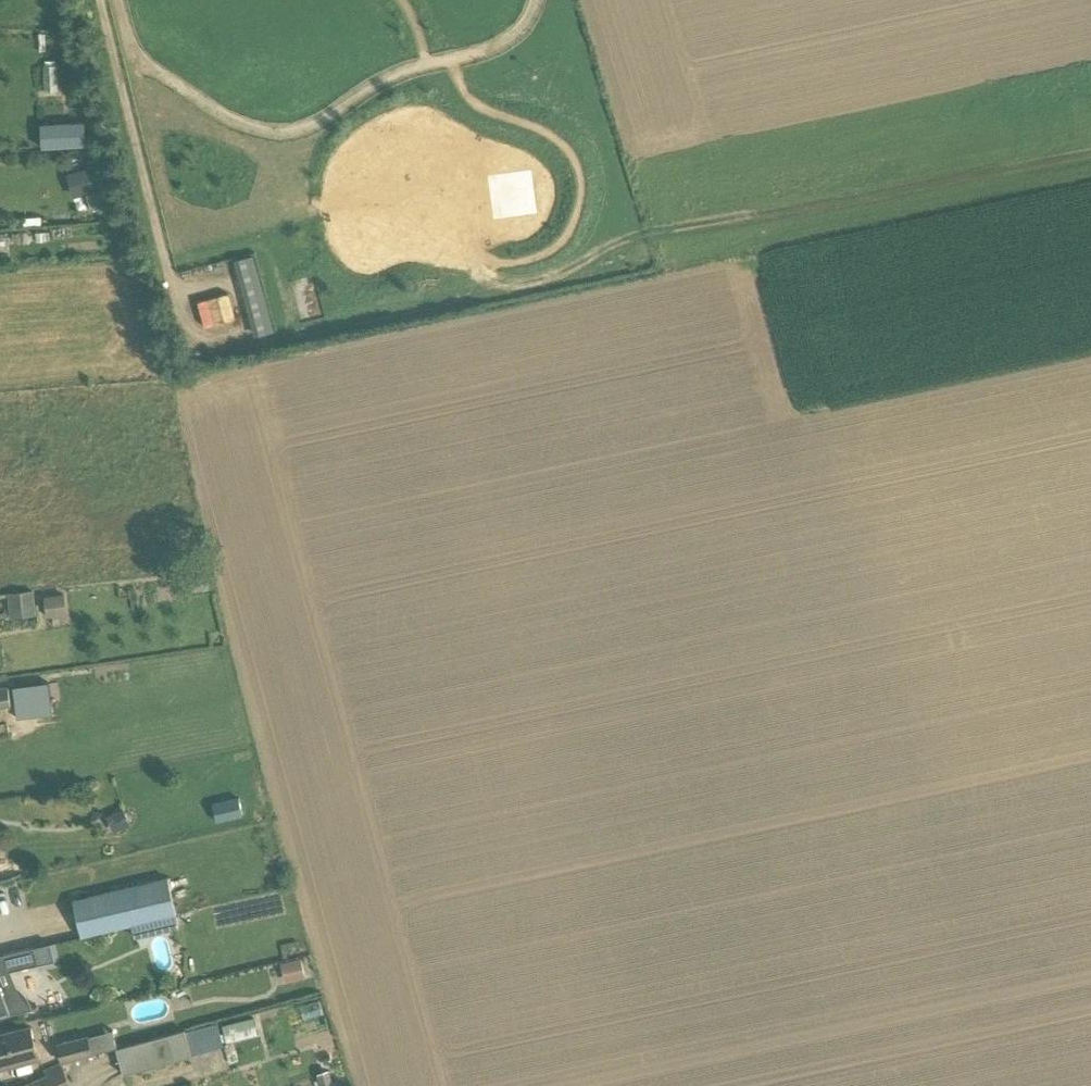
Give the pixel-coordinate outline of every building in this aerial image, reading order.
[(85,122),(41,124),(42,147),(86,145),(85,122)] [(81,196),(87,195),(104,190),(98,166),(74,172),(81,196)] [(8,593),(11,617),(37,615),(35,590),(8,593)] [(49,682),(14,687),(17,717),(53,713),(49,682)] [(0,688),(0,707),(10,706),(8,687),(0,688)] [(240,796),(215,801),(219,819),(244,814),(240,796)] [(125,809),(113,814),(120,831),(132,826),(125,809)] [(178,913),(170,879),(74,902),(83,936),(178,913)] [(35,948),(5,955),(7,966),(9,972),(12,971),(39,965),(35,948)] [(302,959),(282,963),(286,982),(306,977),(302,959)] [(34,1009),(33,1008),(33,1005),(32,1005),(32,1004),(32,1003),(32,1002),(31,1002),(31,1001),(31,1000),(30,1000),(30,999),(30,998),(29,998),(29,997),(28,996),(28,995),(27,995),(27,994),(26,994),(26,993),(25,993),(25,992),(24,991),(23,991),(23,990),(22,989),(21,989),(21,988),(20,988),(20,987),(19,987),(18,986),(17,986),(4,991),(0,980),(0,1017),(34,1009)] [(224,1032),(221,1033),(223,1040),(226,1039),(227,1041),(258,1033),(253,1016),(222,1024),(224,1032)] [(218,1023),(186,1032),(186,1031),(118,1049),(125,1075),(192,1056),(192,1055),(225,1046),(218,1023)] [(0,1035),(0,1065),(1,1064),(2,1069),(40,1058),(32,1027),(0,1035)] [(59,1045),(64,1062),(93,1054),(88,1037),(59,1045)] [(63,1063),(46,1071),(48,1076),(24,1085),(73,1085),(63,1063)] [(320,1078),(320,1080),(322,1085),(326,1085),(333,1084),(328,1069),(318,1072),(320,1078)]
